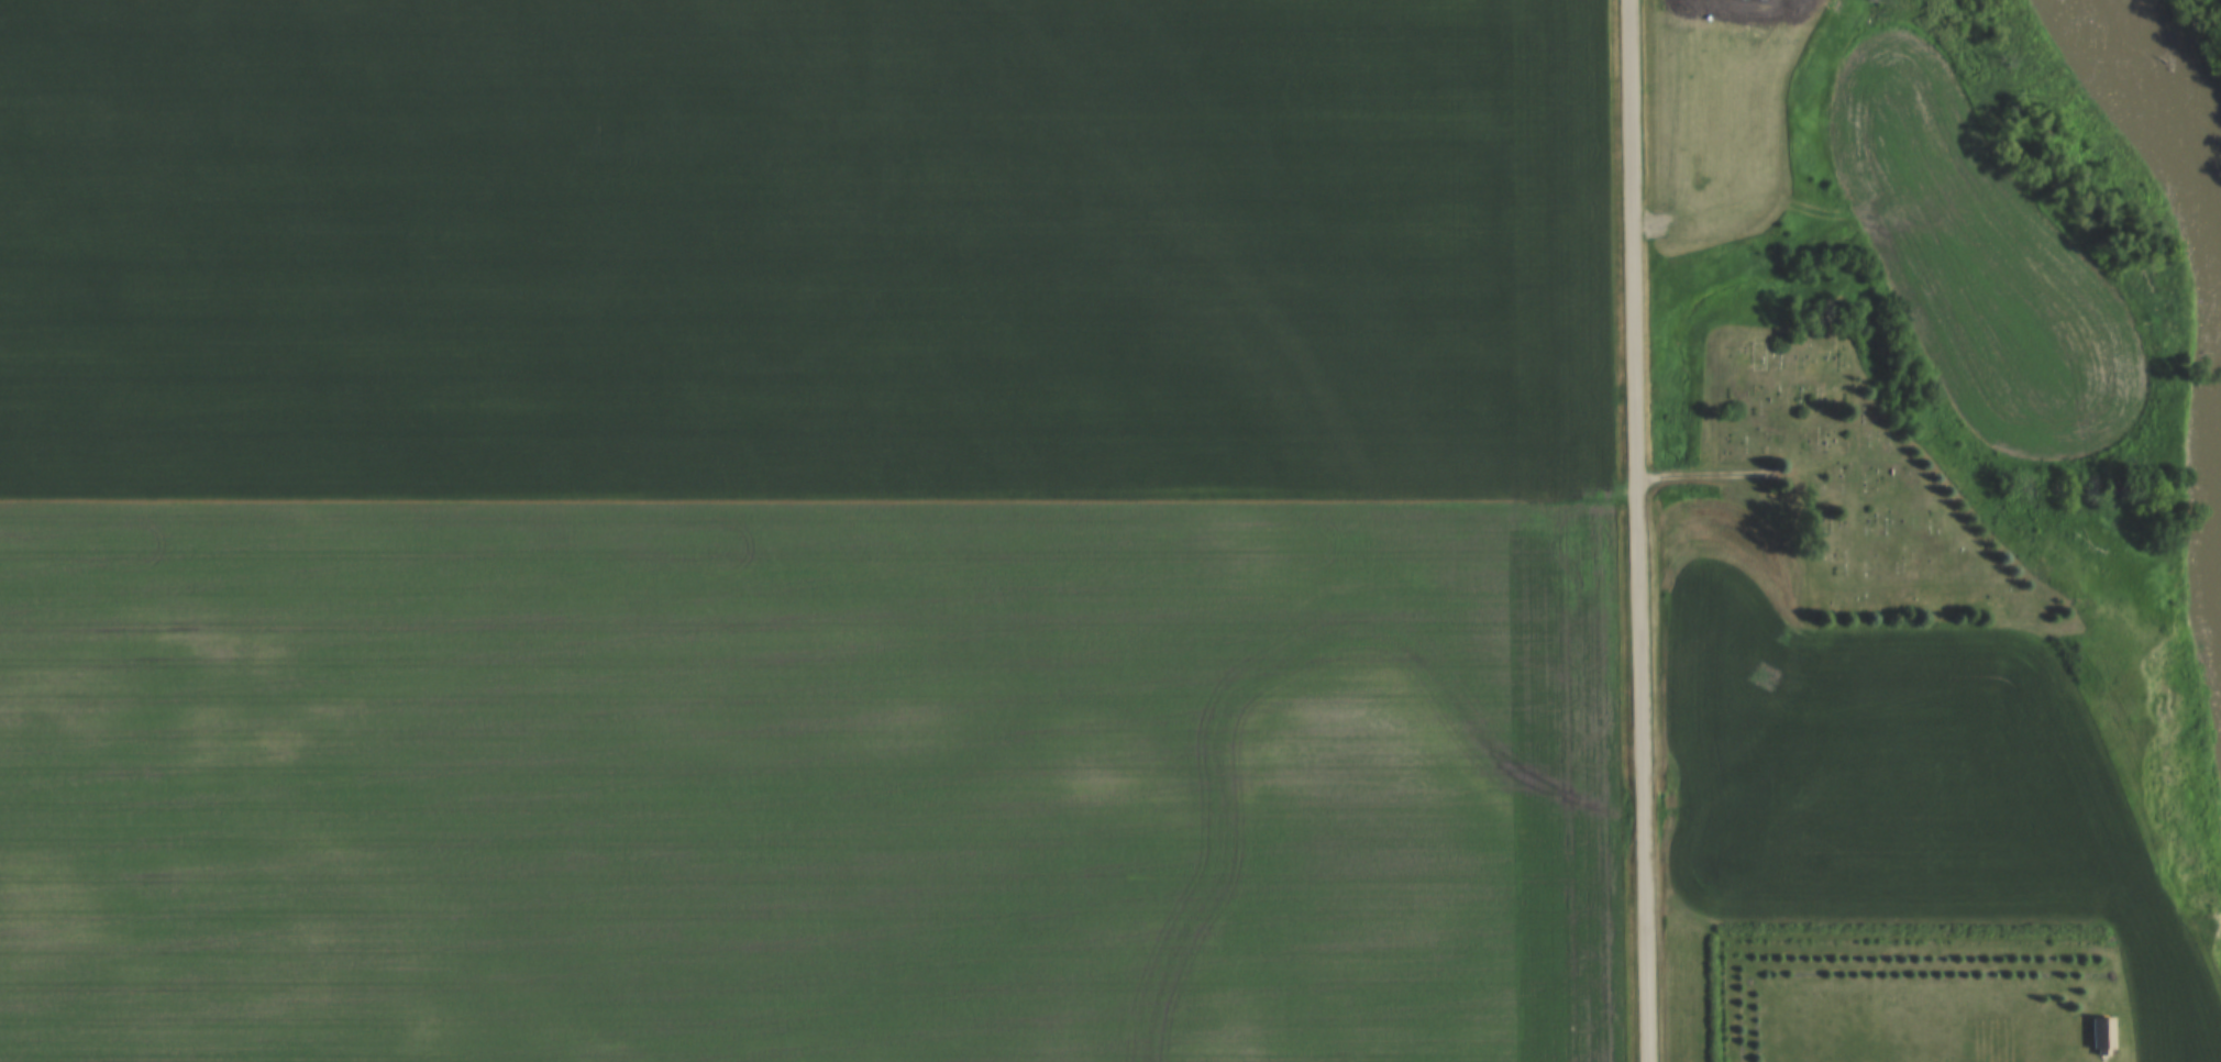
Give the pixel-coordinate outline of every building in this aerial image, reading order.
[(2089,1049),(2112,1049),(2112,1018),(2089,1018),(2089,1049)]
